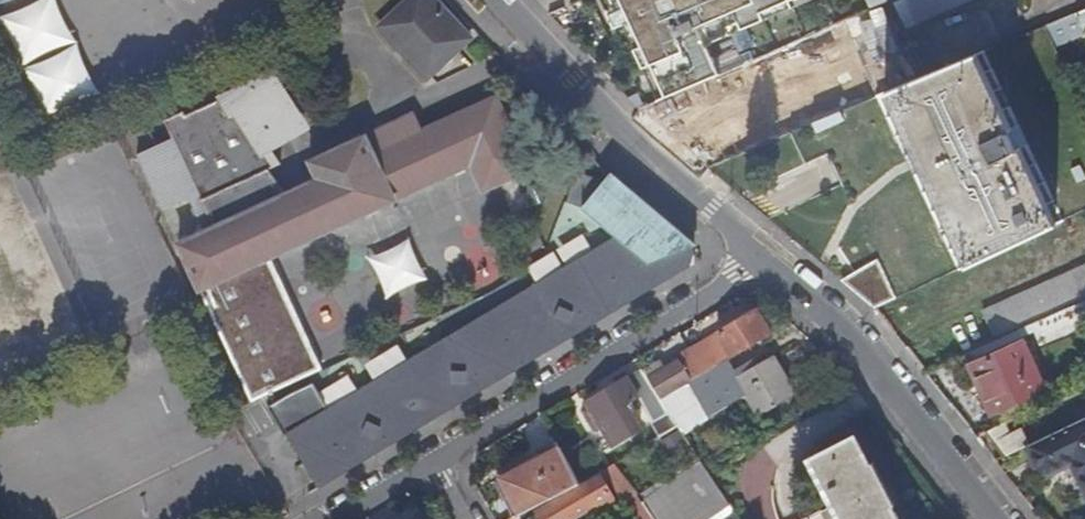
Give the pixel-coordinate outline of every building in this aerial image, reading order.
[(436,0),(411,0),(382,27),(382,28),(430,79),(473,38),(436,0)] [(552,13),(583,0),(540,0),(552,13)] [(620,4),(655,85),(661,100),(709,80),(728,72),(715,41),(810,0),(618,0),(620,4)] [(919,19),(964,0),(911,0),(919,19)] [(1075,13),(1084,35),(1084,9),(1075,13)] [(30,134),(81,110),(36,11),(0,28),(0,68),(30,134)] [(736,132),(779,119),(773,99),(801,90),(788,49),(754,60),(760,77),(742,83),(746,95),(726,101),(736,132)] [(1065,220),(983,52),(926,75),(876,96),(908,163),(959,270),(1065,220)] [(206,231),(181,243),(198,279),(253,399),(321,367),(269,256),(473,162),(485,188),(530,168),(497,96),(418,133),(413,123),(392,132),(388,125),(313,160),(321,178),(287,193),(269,168),(275,166),(267,153),(301,134),(271,71),(217,96),(219,99),(186,115),(184,110),(166,119),(174,137),(139,154),(166,210),(190,196),(206,231)] [(850,121),(846,109),(817,121),(822,132),(850,121)] [(568,199),(583,205),(617,234),(330,406),(314,380),(291,391),(269,404),(287,434),(289,432),(305,460),(299,464),(310,481),(316,477),(321,486),(697,261),(696,241),(614,171),(605,179),(579,170),(568,199)] [(413,236),(372,255),(390,294),(431,275),(413,236)] [(874,261),(840,279),(876,309),(894,300),(874,261)] [(1031,323),(1084,298),(1084,268),(984,314),(995,339),(1031,323)] [(1031,323),(1039,340),(1084,319),(1084,298),(1031,323)] [(659,393),(662,398),(693,380),(772,334),(759,311),(678,357),(680,361),(649,378),(659,393)] [(994,413),(1044,389),(1022,342),(972,366),(994,413)] [(764,413),(795,396),(773,356),(739,375),(729,360),(693,380),(714,415),(751,394),(764,413)] [(643,369),(628,377),(640,397),(643,402),(659,393),(649,378),(643,369)] [(640,397),(628,377),(588,402),(591,407),(585,411),(593,425),(599,421),(614,446),(641,429),(627,405),(640,397)] [(662,398),(659,393),(643,402),(655,422),(654,422),(662,436),(680,425),(662,398)] [(1028,445),(1042,475),(1073,460),(1084,485),(1084,418),(1028,445)] [(1028,445),(1021,429),(1010,433),(1005,422),(986,432),(1006,456),(1028,445)] [(892,506),(896,504),(874,463),(870,465),(855,437),(809,461),(834,508),(824,513),(828,518),(900,518),(892,506)] [(561,449),(501,479),(520,515),(579,485),(561,449)] [(620,461),(601,471),(624,503),(639,494),(620,461)] [(643,503),(654,518),(712,518),(732,506),(710,470),(705,462),(643,503)] [(557,502),(559,505),(553,509),(549,503),(535,512),(538,516),(533,518),(567,518),(568,518),(573,518),(593,507),(599,517),(619,506),(601,476),(557,502)] [(643,503),(632,510),(638,518),(654,518),(643,503)]
